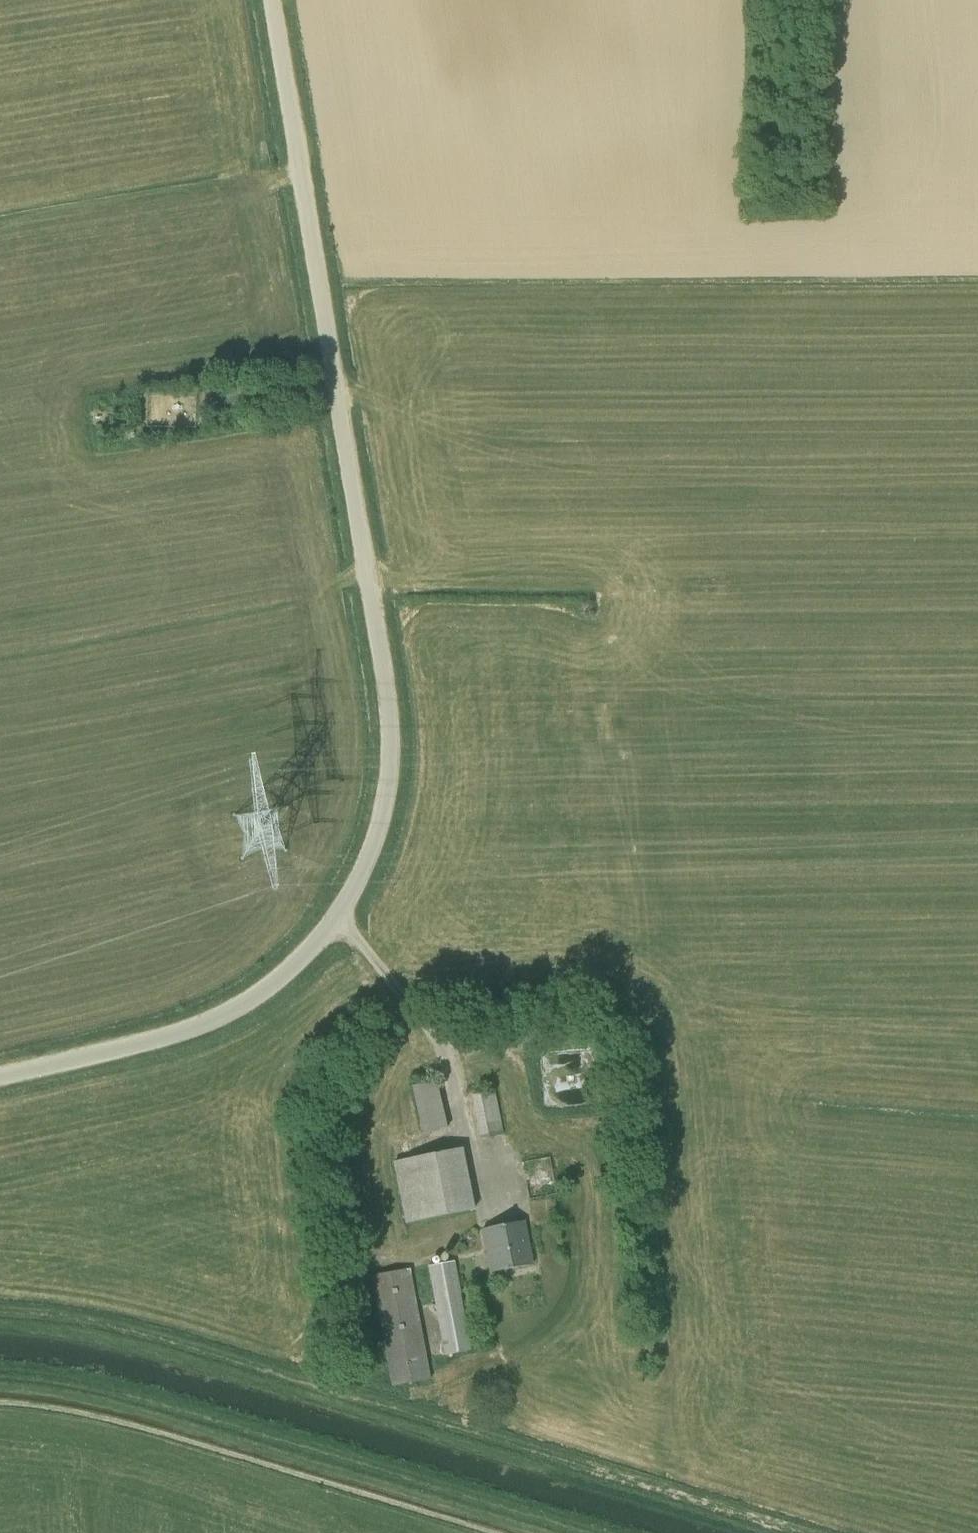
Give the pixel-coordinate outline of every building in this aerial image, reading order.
[(437,1079),(414,1083),(424,1131),(447,1127),(437,1079)] [(481,1138),(502,1134),(494,1092),(472,1096),(481,1138)] [(459,1192),(451,1150),(394,1162),(406,1223),(475,1209),(471,1190),(459,1192)] [(491,1272),(532,1264),(524,1221),(483,1229),(491,1272)] [(444,1354),(471,1349),(455,1261),(428,1266),(444,1354)] [(391,1386),(430,1379),(410,1269),(371,1276),(391,1386)]
